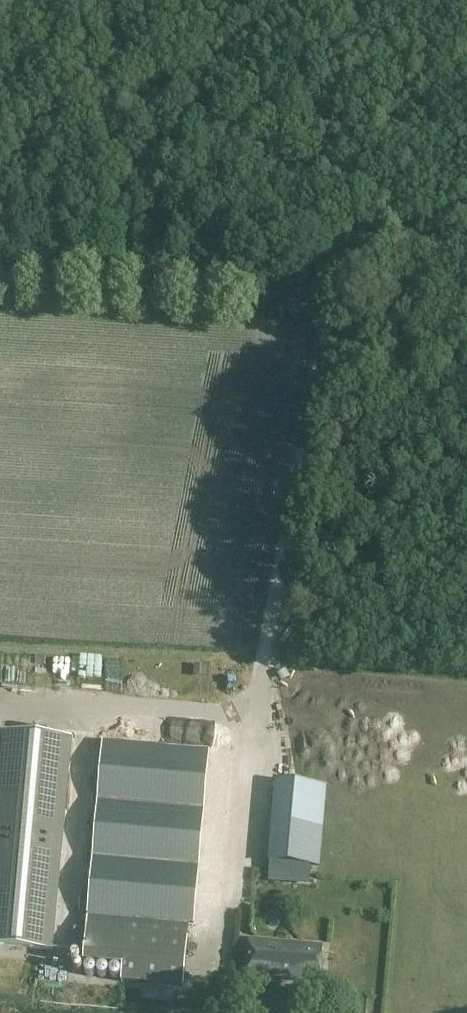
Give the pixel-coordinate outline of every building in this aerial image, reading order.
[(65,672),(65,686),(77,686),(78,673),(65,672)] [(0,739),(0,945),(53,950),(71,738),(1,732),(0,739)] [(189,920),(188,920),(203,750),(103,741),(84,962),(123,966),(122,981),(184,986),(189,920)] [(289,812),(287,830),(285,859),(298,860),(333,863),(335,834),(337,816),(301,813),(289,812)] [(323,945),(248,940),(244,979),(320,983),(323,945)]
